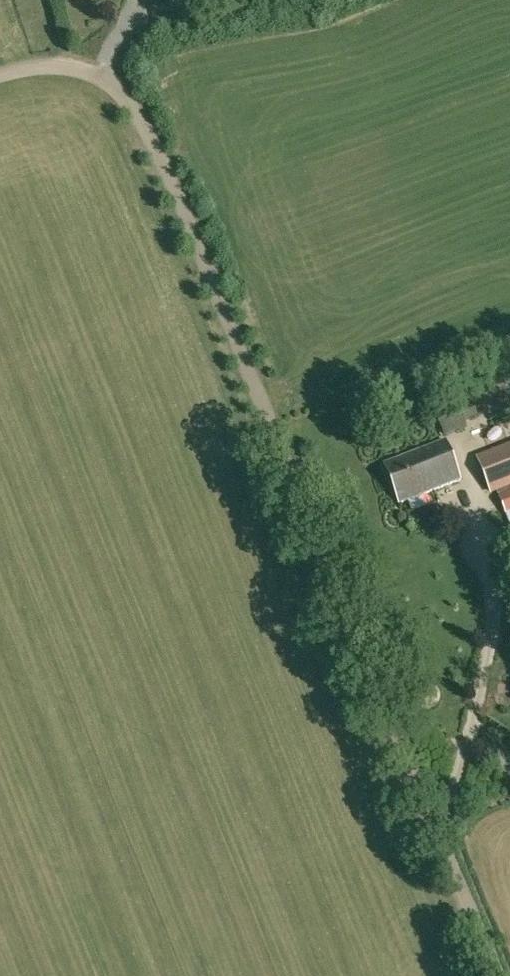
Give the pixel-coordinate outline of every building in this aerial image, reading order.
[(468,428),(465,422),(478,416),(473,403),(469,393),(433,408),(444,437),(468,428)] [(446,441),(384,465),(399,504),(461,480),(446,441)] [(491,492),(509,485),(509,447),(478,459),(491,492)] [(498,495),(506,517),(507,516),(509,524),(509,491),(498,495)]
